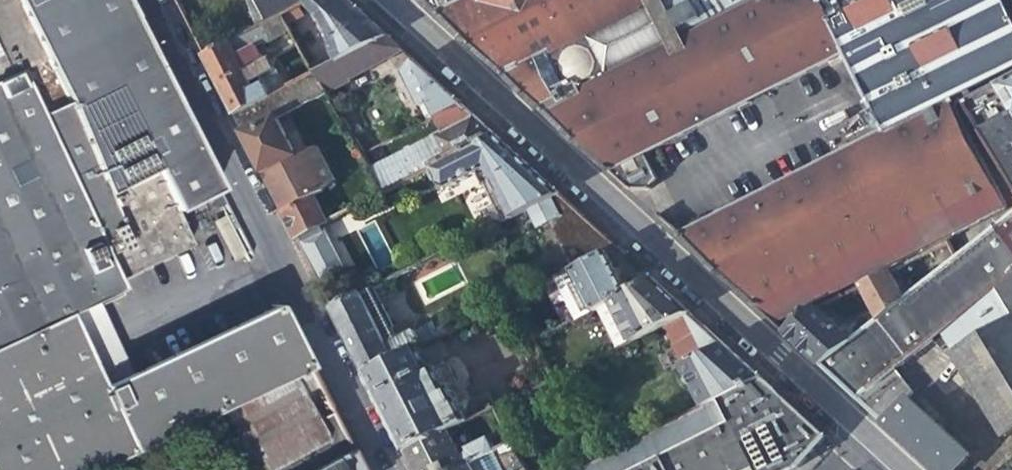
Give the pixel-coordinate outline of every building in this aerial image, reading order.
[(45,71),(43,68),(36,53),(25,30),(10,0),(0,0),(0,93),(45,71)] [(25,30),(36,53),(43,68),(45,71),(50,82),(66,110),(91,97),(153,66),(143,46),(139,37),(131,22),(120,0),(10,0),(25,30)] [(269,24),(284,17),(305,5),(303,0),(256,0),(269,24)] [(339,63),(388,38),(358,10),(346,0),(314,0),(308,4),(311,9),(325,22),(334,40),(336,56),(339,63)] [(444,11),(439,0),(420,0),(629,191),(646,190),(656,179),(651,168),(644,155),(846,53),(884,131),(684,233),(671,208),(660,210),(657,211),(658,218),(774,325),(802,311),(806,309),(1001,207),(949,104),(1011,70),(1011,28),(998,0),(466,0),(444,11)] [(300,45),(284,17),(269,24),(205,57),(210,68),(219,87),(255,68),(247,50),(278,33),(287,52),(300,45)] [(352,79),(404,53),(388,38),(339,63),(316,75),(326,93),(352,79)] [(271,60),(255,68),(219,87),(226,100),(234,116),(271,97),(261,77),(275,70),(271,60)] [(429,102),(437,116),(463,107),(431,78),(417,65),(406,77),(421,106),(429,102)] [(193,145),(153,66),(91,97),(66,110),(50,82),(45,71),(0,93),(0,469),(97,469),(216,412),(307,369),(276,308),(275,305),(132,374),(101,388),(70,321),(101,306),(121,296),(114,281),(192,245),(176,212),(194,203),(217,191),(193,145)] [(270,98),(234,116),(243,133),(283,115),(326,93),(316,75),(270,98)] [(962,104),(1011,187),(1011,77),(962,104)] [(359,93),(352,79),(326,93),(334,106),(359,93)] [(446,133),(440,136),(452,158),(495,136),(475,118),(463,107),(437,116),(446,133)] [(283,115),(243,133),(284,213),(298,242),(327,230),(336,226),(321,198),(338,179),(324,149),(304,154),(283,115)] [(371,169),(383,193),(452,158),(440,136),(438,133),(371,169)] [(500,226),(527,212),(560,196),(520,159),(495,136),(452,158),(383,193),(392,210),(439,186),(447,189),(474,175),(500,226)] [(547,224),(573,271),(607,254),(619,249),(570,204),(560,196),(527,212),(535,231),(547,224)] [(948,241),(956,256),(914,290),(908,295),(882,316),(850,341),(819,366),(857,401),(894,372),(943,334),(1011,280),(1011,208),(948,241)] [(327,230),(298,242),(325,293),(354,281),(327,230)] [(616,271),(607,254),(573,271),(570,273),(555,281),(575,321),(591,313),(597,310),(610,303),(628,295),(616,271)] [(899,266),(889,271),(908,295),(914,290),(899,266)] [(860,285),(882,316),(908,295),(889,271),(860,285)] [(943,334),(1006,436),(1011,432),(1011,280),(943,334)] [(690,314),(654,281),(628,295),(610,303),(631,343),(663,328),(690,314)] [(370,290),(362,294),(387,346),(391,343),(387,334),(389,328),(370,290)] [(430,325),(391,343),(387,346),(362,294),(333,309),(354,351),(367,376),(419,349),(453,332),(450,324),(434,332),(430,325)] [(618,350),(631,343),(610,303),(597,310),(618,350)] [(132,374),(101,306),(70,321),(101,388),(132,374)] [(808,312),(806,309),(802,311),(784,334),(806,355),(819,366),(850,341),(816,308),(808,312)] [(704,409),(762,380),(722,343),(690,314),(663,328),(673,348),(684,343),(693,361),(683,366),(704,409)] [(431,371),(419,349),(367,376),(398,437),(406,454),(449,433),(495,410),(487,395),(471,403),(469,409),(470,412),(463,415),(452,390),(457,387),(446,364),(431,371)] [(311,378),(307,369),(216,412),(244,469),(312,469),(333,459),(317,429),(319,419),(309,414),(305,406),(295,386),(311,378)] [(798,468),(826,438),(762,380),(704,409),(583,469),(794,469),(798,468)] [(909,399),(884,426),(932,469),(957,469),(970,456),(909,399)] [(330,413),(319,419),(317,429),(333,459),(349,451),(330,413)] [(449,433),(406,454),(415,469),(460,469),(512,444),(506,432),(460,454),(449,433)] [(502,469),(521,469),(524,468),(518,456),(512,444),(460,469),(487,469),(492,468),(490,465),(497,461),(502,469)] [(349,451),(333,459),(312,469),(358,469),(349,451)]
